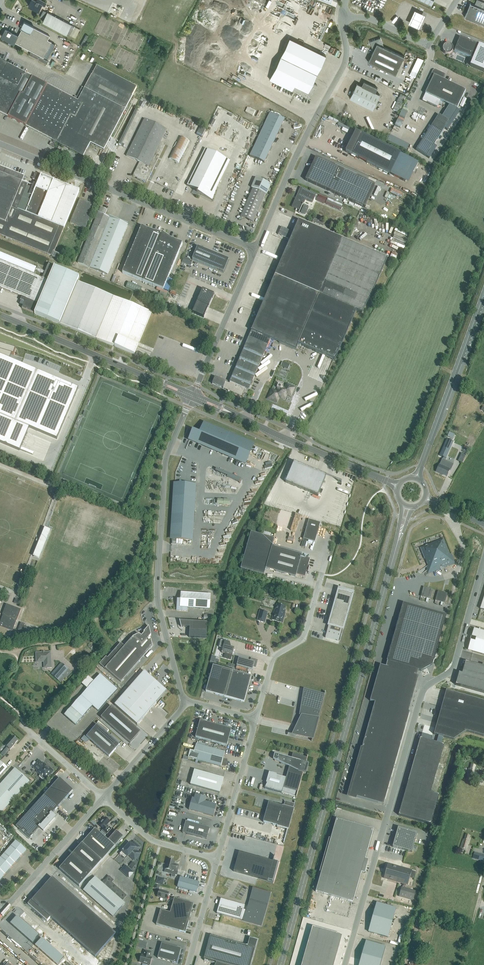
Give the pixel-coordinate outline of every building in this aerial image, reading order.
[(39,11),(42,4),(45,5),(46,3),(41,0),(40,0),(39,2),(35,0),(31,0),(28,5),(39,11)] [(483,25),(483,2),(479,0),(477,0),(475,5),(470,3),(464,17),(483,25)] [(419,29),(425,15),(414,10),(408,24),(419,29)] [(43,21),(70,35),(74,26),(47,12),(43,21)] [(20,37),(18,36),(15,42),(43,57),(52,42),(48,40),(50,36),(34,27),(24,21),(20,28),(23,30),(20,37)] [(15,43),(15,42),(18,36),(5,29),(1,36),(5,38),(5,39),(9,41),(9,40),(15,43)] [(460,37),(454,51),(473,59),(470,66),(483,72),(483,47),(460,37)] [(290,38),(281,56),(270,79),(293,90),(297,92),(310,98),(314,89),(316,89),(318,85),(313,83),(326,56),(290,38)] [(368,62),(396,75),(404,56),(384,47),(381,38),(370,41),(373,50),(368,62)] [(442,45),(444,46),(443,48),(443,49),(443,51),(444,53),(445,54),(447,55),(449,54),(451,54),(452,52),(453,51),(453,49),(453,47),(452,46),(450,45),(448,44),(447,44),(443,43),(442,45)] [(73,100),(7,65),(8,64),(0,60),(0,112),(84,156),(90,143),(104,150),(137,87),(97,66),(85,89),(82,87),(80,92),(77,97),(75,96),(73,100)] [(449,121),(457,109),(466,91),(443,80),(446,75),(435,69),(433,70),(428,80),(429,82),(430,83),(425,94),(450,105),(442,117),(449,121)] [(350,98),(373,109),(380,95),(357,83),(350,98)] [(401,113),(409,95),(401,92),(394,110),(401,113)] [(339,116),(344,103),(340,101),(336,114),(339,116)] [(405,110),(402,117),(407,120),(410,112),(405,110)] [(270,113),(250,156),(264,163),(285,120),(270,113)] [(417,151),(427,157),(449,121),(442,117),(439,115),(417,151)] [(161,142),(167,130),(144,119),(126,156),(140,162),(133,176),(146,183),(165,144),(161,142)] [(403,129),(406,121),(399,119),(396,126),(403,129)] [(347,148),(345,152),(350,154),(390,174),(404,181),(414,161),(400,154),(356,132),(347,148)] [(169,159),(178,163),(189,141),(180,137),(169,159)] [(394,143),(411,151),(414,145),(397,137),(394,143)] [(205,149),(187,185),(198,191),(197,193),(213,201),(212,200),(215,190),(213,189),(228,160),(205,149)] [(375,185),(316,157),(305,180),(364,208),(375,185)] [(28,184),(22,182),(24,176),(0,166),(0,235),(6,237),(5,239),(8,240),(8,238),(51,256),(53,251),(54,251),(64,228),(78,194),(79,191),(41,175),(41,176),(35,173),(32,180),(38,182),(37,185),(33,184),(29,195),(32,197),(26,212),(17,209),(20,204),(21,204),(22,202),(21,202),(28,184)] [(253,223),(266,194),(271,185),(255,178),(251,188),(253,188),(240,217),(253,223)] [(312,203),(315,195),(301,188),(292,207),(300,210),(299,213),(305,216),(309,207),(303,204),(305,199),(312,203)] [(317,201),(324,204),(327,198),(319,195),(317,201)] [(328,198),(325,205),(340,211),(341,210),(342,207),(341,207),(342,204),(328,198)] [(88,215),(92,204),(80,199),(75,210),(70,223),(85,229),(90,216),(88,215)] [(101,208),(100,207),(76,263),(106,275),(127,226),(105,216),(107,210),(101,208)] [(298,221),(229,383),(215,377),(212,384),(242,396),(245,388),(249,390),(270,339),(296,350),(298,345),(335,360),(341,347),(356,311),(362,313),(371,296),(387,259),(298,221)] [(143,281),(163,232),(154,231),(141,226),(122,273),(143,281)] [(163,233),(163,232),(143,281),(163,290),(182,243),(170,238),(163,233)] [(218,255),(197,247),(192,260),(216,269),(223,272),(228,260),(218,256),(218,255)] [(35,270),(37,264),(0,248),(0,256),(35,270)] [(77,282),(79,277),(54,267),(54,268),(48,265),(42,279),(0,261),(0,287),(26,298),(22,308),(35,314),(60,324),(96,339),(134,355),(152,313),(113,297),(77,282)] [(142,287),(128,282),(126,287),(140,293),(142,287)] [(204,317),(214,293),(203,288),(193,312),(204,317)] [(19,451),(29,428),(57,440),(78,389),(9,359),(12,354),(14,355),(16,349),(0,344),(0,443),(19,451)] [(268,398),(277,402),(279,397),(284,399),(286,394),(290,395),(293,388),(286,385),(285,389),(280,388),(281,387),(279,386),(279,388),(277,392),(272,390),(268,398)] [(190,440),(201,444),(245,463),(253,445),(203,424),(199,433),(194,431),(190,440)] [(443,456),(446,447),(441,445),(437,454),(443,456)] [(447,476),(450,469),(444,467),(445,464),(446,464),(448,461),(442,459),(441,462),(440,465),(439,465),(436,472),(447,476)] [(318,496),(326,476),(294,462),(285,482),(318,496)] [(195,486),(175,484),(171,539),(191,540),(195,486)] [(339,526),(341,520),(330,516),(328,521),(339,526)] [(320,523),(309,520),(306,529),(317,533),(320,523)] [(39,559),(50,530),(45,528),(33,556),(39,559)] [(272,545),(274,539),(251,532),(240,569),(264,575),(266,568),(295,577),(296,574),(305,577),(307,570),(308,571),(309,568),(307,568),(310,559),(301,556),(302,554),(272,545)] [(443,539),(421,548),(428,566),(426,567),(427,571),(428,574),(456,563),(452,553),(449,554),(443,539)] [(421,597),(430,599),(433,590),(423,587),(421,597)] [(339,642),(342,631),(344,631),(354,592),(338,588),(327,626),(329,627),(326,638),(339,642)] [(438,591),(435,600),(445,603),(447,594),(438,591)] [(178,600),(177,610),(187,611),(187,608),(210,609),(211,594),(181,592),(180,600),(178,600)] [(359,766),(350,795),(384,805),(409,712),(408,712),(418,676),(417,676),(418,671),(420,672),(432,665),(446,616),(403,603),(387,661),(387,662),(386,667),(380,665),(370,701),(376,703),(363,750),(371,752),(366,768),(359,766)] [(10,638),(16,620),(17,620),(21,610),(6,604),(2,615),(4,615),(3,618),(2,617),(0,623),(0,622),(0,635),(10,638)] [(285,610),(286,607),(277,604),(276,610),(275,609),(272,620),(282,623),(285,613),(285,612),(285,610)] [(267,613),(260,610),(257,621),(265,623),(267,613)] [(179,620),(179,621),(181,627),(190,627),(189,631),(189,637),(206,638),(207,632),(207,622),(179,620)] [(106,657),(99,664),(105,669),(121,682),(152,647),(150,639),(148,638),(151,635),(149,627),(144,632),(144,633),(141,636),(139,634),(133,637),(125,647),(121,643),(108,658),(106,657)] [(478,631),(475,631),(469,650),(473,651),(483,655),(483,632),(478,631)] [(229,643),(221,640),(219,647),(223,648),(222,653),(226,654),(224,658),(230,660),(232,655),(234,648),(231,647),(229,643)] [(37,653),(37,657),(36,657),(36,660),(40,660),(40,662),(45,661),(45,667),(51,667),(50,653),(37,653)] [(256,668),(258,660),(251,658),(250,661),(239,658),(236,666),(252,670),(253,667),(256,668)] [(457,684),(483,691),(483,665),(467,660),(463,672),(460,672),(457,684)] [(61,663),(51,674),(61,683),(66,677),(63,675),(68,669),(61,663)] [(206,692),(225,697),(244,702),(251,676),(213,666),(206,692)] [(114,705),(137,725),(167,691),(144,671),(114,705)] [(81,696),(71,707),(82,717),(92,706),(98,711),(117,690),(100,674),(81,696)] [(312,741),(326,692),(325,692),(324,695),(304,689),(299,716),(302,716),(297,734),(312,739),(312,741)] [(398,815),(431,825),(439,795),(431,793),(444,745),(441,744),(443,737),(453,740),(466,732),(483,737),(483,702),(446,691),(434,734),(438,736),(436,743),(420,739),(398,815)] [(140,732),(111,706),(101,718),(130,743),(140,732)] [(82,717),(71,707),(64,715),(76,725),(82,717)] [(227,746),(231,729),(200,721),(195,738),(227,746)] [(109,757),(119,745),(97,725),(86,737),(109,757)] [(15,743),(18,740),(13,736),(10,739),(5,745),(10,749),(15,744),(15,743)] [(190,751),(188,757),(221,766),(222,765),(225,766),(227,765),(228,762),(226,761),(225,760),(223,758),(225,752),(196,744),(194,752),(190,751)] [(275,760),(275,761),(275,760),(289,767),(286,778),(272,774),(265,788),(282,793),(283,788),(298,792),(296,797),(303,773),(306,774),(309,763),(306,762),(308,756),(307,758),(293,754),(291,759),(278,755),(278,754),(278,755),(275,754),(273,759),(275,760)] [(49,775),(53,771),(49,767),(48,768),(44,764),(43,765),(39,761),(34,767),(38,771),(37,772),(45,778),(48,774),(49,775)] [(473,781),(476,768),(475,767),(475,765),(472,764),(470,769),(469,769),(466,779),(473,781)] [(29,782),(15,768),(0,784),(0,814),(29,782)] [(190,785),(220,793),(224,778),(195,770),(190,785)] [(59,778),(47,792),(44,795),(58,807),(73,790),(59,778)] [(189,810),(213,817),(216,805),(205,802),(206,797),(195,794),(194,799),(192,798),(189,810)] [(51,814),(54,811),(58,807),(44,795),(38,802),(51,814)] [(283,806),(268,803),(263,822),(277,826),(277,827),(289,830),(294,809),(293,809),(295,801),(294,804),(285,801),(284,806),(283,806)] [(51,814),(38,802),(29,812),(43,824),(40,828),(43,831),(55,818),(51,814)] [(30,839),(36,832),(40,828),(43,824),(29,812),(16,827),(30,839)] [(107,825),(110,822),(105,817),(99,825),(103,829),(102,830),(107,834),(111,829),(107,825)] [(315,892),(353,902),(361,872),(364,873),(368,861),(365,860),(373,829),(336,819),(331,838),(329,838),(319,872),(321,872),(315,892)] [(210,828),(186,821),(182,833),(207,840),(210,828)] [(398,828),(392,847),(412,853),(417,833),(398,828)] [(59,869),(79,886),(115,846),(108,840),(95,829),(59,869)] [(123,837),(116,831),(108,840),(115,846),(123,837)] [(466,851),(470,838),(469,838),(470,836),(466,835),(464,840),(463,839),(460,849),(466,851)] [(26,850),(16,841),(0,859),(0,880),(26,850)] [(140,854),(137,851),(140,848),(134,842),(131,845),(130,844),(128,847),(127,847),(124,850),(123,850),(119,854),(125,859),(128,856),(134,861),(140,854)] [(239,852),(234,872),(268,881),(268,879),(273,881),(278,862),(273,860),(274,856),(275,856),(275,855),(274,855),(272,861),(239,852)] [(475,854),(473,860),(483,863),(483,857),(475,854)] [(177,876),(179,870),(178,869),(179,866),(175,865),(173,865),(174,861),(168,860),(165,869),(166,869),(165,872),(172,874),(171,877),(175,878),(175,875),(177,876)] [(408,885),(412,871),(388,864),(384,878),(408,885)] [(129,877),(133,873),(125,866),(122,870),(129,877)] [(122,901),(126,896),(111,883),(113,880),(109,876),(103,884),(95,877),(83,890),(113,917),(125,903),(122,901)] [(158,877),(156,884),(161,885),(162,885),(164,879),(158,877)] [(177,887),(197,892),(199,883),(180,877),(177,887)] [(116,934),(52,878),(41,890),(28,904),(47,921),(50,918),(95,957),(116,934)] [(402,888),(399,896),(413,900),(415,892),(402,888)] [(167,899),(169,893),(159,890),(158,897),(167,899)] [(244,921),(258,925),(261,926),(268,902),(271,892),(269,898),(255,894),(252,893),(251,897),(247,909),(244,909),(245,906),(221,899),(217,914),(241,920),(244,921)] [(185,933),(193,904),(174,898),(172,905),(170,913),(160,910),(156,925),(185,933)] [(377,903),(368,932),(388,937),(396,908),(377,903)] [(17,916),(10,924),(33,944),(40,936),(17,916)] [(309,926),(306,936),(321,940),(323,930),(309,926)] [(413,932),(413,929),(410,928),(410,931),(409,931),(405,949),(406,949),(405,952),(407,952),(408,952),(409,949),(409,950),(413,932)] [(323,930),(321,940),(335,944),(338,934),(323,930)] [(257,943),(249,940),(248,946),(210,936),(204,959),(216,962),(215,964),(251,964),(257,943)] [(306,936),(303,946),(318,950),(321,940),(306,936)] [(35,946),(57,964),(58,964),(65,958),(42,938),(35,946)] [(321,940),(318,950),(332,954),(335,944),(321,940)] [(359,964),(380,964),(385,947),(366,941),(359,964)] [(177,963),(181,949),(162,943),(157,958),(177,963)] [(303,946),(301,955),(315,959),(317,955),(318,950),(303,946)] [(143,956),(141,955),(140,962),(143,963),(143,964),(147,964),(148,964),(150,964),(152,958),(149,957),(150,956),(151,952),(144,950),(143,956)] [(318,950),(317,955),(331,959),(332,954),(318,950)] [(298,964),(314,964),(315,959),(301,955),(298,964)] [(317,955),(315,959),(330,963),(331,959),(317,955)] [(419,961),(418,961),(419,956),(415,955),(414,957),(413,956),(412,960),(411,959),(410,964),(418,964),(419,961)]
